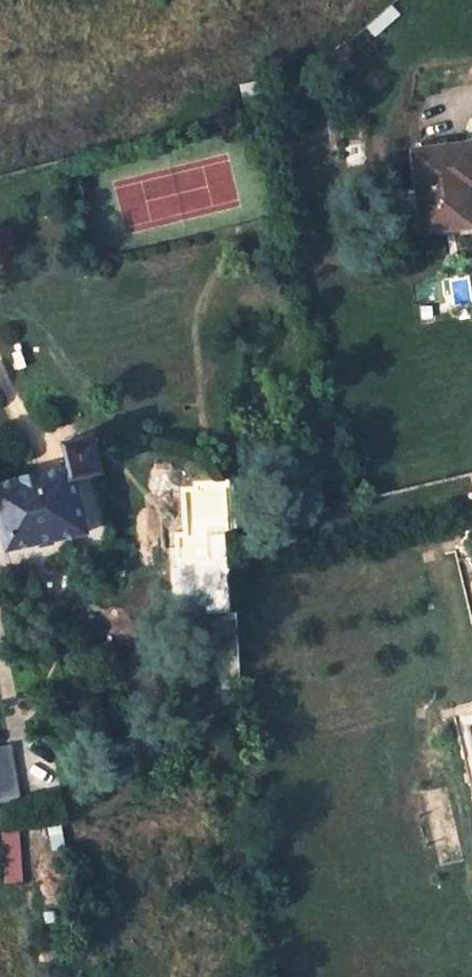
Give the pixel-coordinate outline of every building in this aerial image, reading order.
[(471,230),(471,219),(469,186),(471,186),(471,146),(414,154),(425,235),(471,230)] [(0,483),(0,514),(12,550),(90,533),(78,476),(103,471),(95,435),(61,443),(66,467),(33,475),(32,470),(16,473),(17,479),(0,483)] [(21,798),(18,746),(0,747),(0,800),(21,798)] [(3,832),(3,882),(23,882),(23,832),(3,832)]
